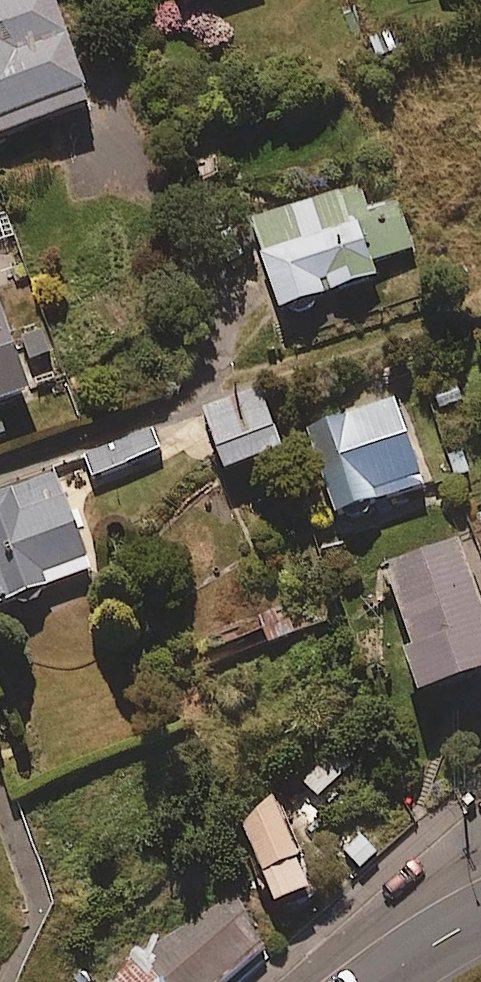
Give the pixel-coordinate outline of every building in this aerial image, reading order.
[(56,0),(0,0),(0,137),(95,101),(56,0)] [(366,206),(359,184),(252,219),(280,306),(379,274),(375,261),(414,248),(397,196),(366,206)] [(0,296),(0,401),(61,380),(43,327),(14,337),(0,296)] [(283,446),(262,386),(203,407),(225,467),(283,446)] [(427,483),(397,395),(308,426),(338,514),(427,483)] [(8,431),(0,408),(0,434),(8,431)] [(162,448),(153,426),(85,452),(93,475),(162,448)] [(0,491),(0,602),(94,566),(57,469),(0,491)] [(460,535),(383,564),(429,686),(480,667),(480,592),(460,535)] [(299,780),(319,800),(353,766),(334,746),(299,780)] [(316,884),(274,797),(235,816),(278,903),(316,884)] [(341,852),(362,872),(389,842),(368,823),(341,852)] [(269,950),(226,893),(107,981),(227,981),(269,950)]
